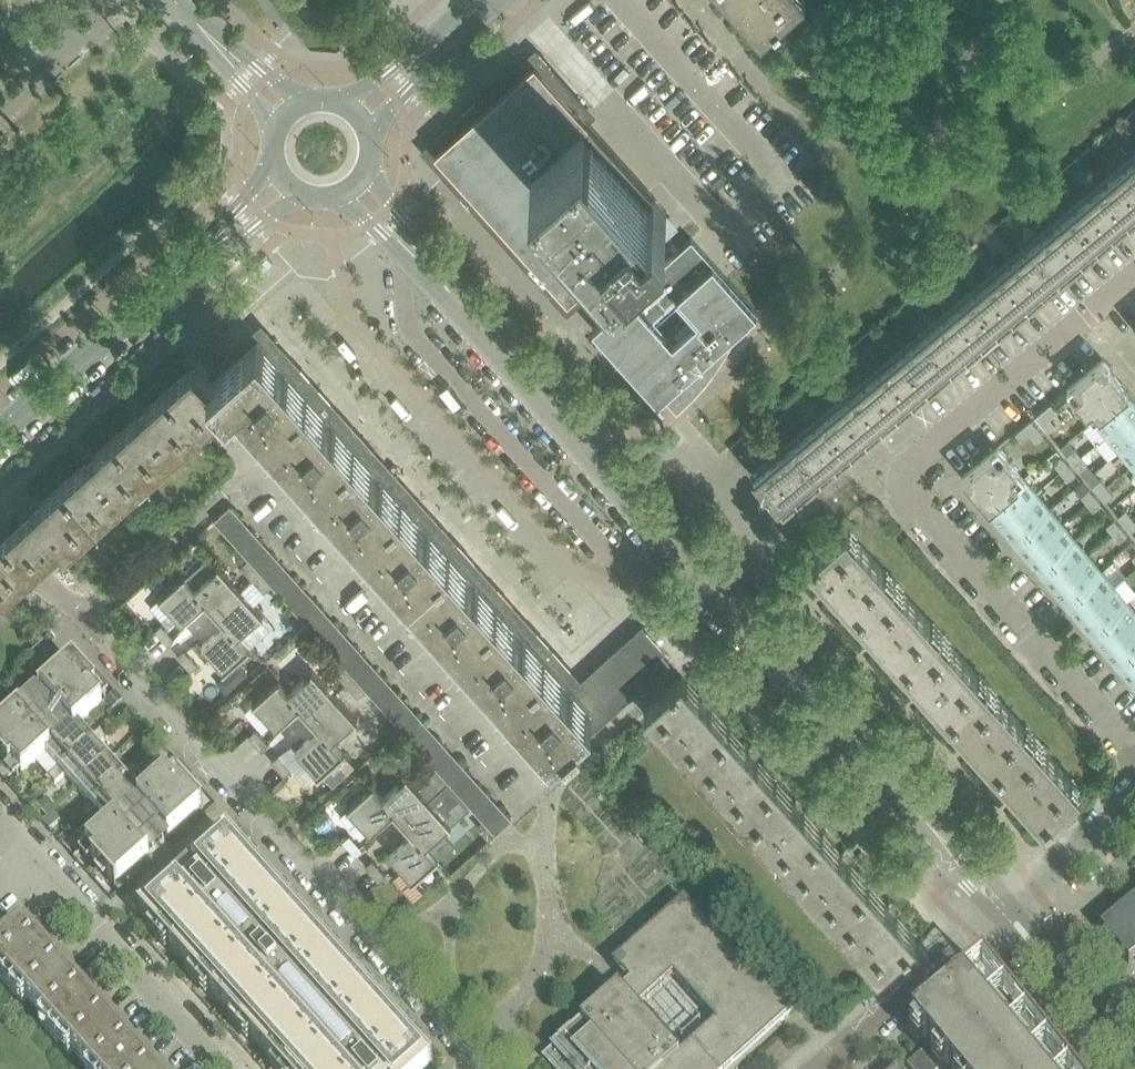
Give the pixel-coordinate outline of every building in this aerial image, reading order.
[(761,34),(774,22),(775,23),(781,18),(780,17),(799,0),(731,0),(761,34)] [(667,210),(628,167),(534,62),(435,151),(568,299),(601,269),(616,286),(618,287),(621,287),(623,286),(625,283),(625,280),(624,278),(609,262),(638,236),(648,247),(646,248),(647,249),(669,229),(659,217),(667,210)] [(1134,214),(1134,154),(1084,196),(1113,232),(1134,214)] [(1000,327),(1044,290),(1113,232),(1084,196),(970,291),(1000,327)] [(664,394),(677,408),(686,400),(700,385),(713,369),(724,352),(734,335),(732,333),(757,311),(691,238),(592,326),(660,402),(662,400),(660,398),(664,394)] [(966,265),(958,255),(947,264),(955,274),(966,265)] [(945,277),(939,270),(932,276),(931,277),(937,283),(938,283),(945,277)] [(885,422),(969,353),(1000,327),(970,291),(856,387),(885,422)] [(306,389),(287,368),(289,367),(279,356),(277,357),(258,335),(213,376),(209,379),(228,401),(257,433),(306,389)] [(868,342),(863,336),(856,341),(861,348),(868,342)] [(1079,403),(1115,374),(1102,358),(1066,388),(1079,403)] [(228,401),(209,379),(213,376),(198,360),(168,388),(201,425),(228,401)] [(1092,419),(1128,389),(1115,374),(1079,403),(1092,419)] [(820,386),(812,377),(803,385),(811,394),(820,386)] [(856,387),(825,412),(753,472),(783,508),(800,493),(885,422),(856,387)] [(149,472),(201,425),(168,388),(116,434),(149,472)] [(353,442),(335,421),(336,420),(326,408),(325,410),(306,389),(257,433),(304,486),(353,442)] [(1134,410),(1134,398),(1128,389),(1092,419),(1105,434),(1134,410)] [(1056,425),(1049,417),(1057,411),(1050,402),(1034,415),(1048,431),(1056,425)] [(1134,436),(1134,410),(1105,434),(1118,450),(1134,436)] [(1044,435),(1030,418),(1015,431),(1022,440),(1029,433),(1036,441),(1044,435)] [(97,519),(149,472),(116,434),(64,481),(97,519)] [(1134,462),(1134,436),(1118,450),(1131,465),(1134,462)] [(400,494),(382,474),(384,473),(374,461),(372,463),(353,442),(304,486),(351,538),(400,494)] [(975,490),(1011,461),(998,445),(962,475),(975,490)] [(1081,455),(1074,447),(1067,454),(1073,462),(1081,455)] [(1088,463),(1081,455),(1073,462),(1079,470),(1088,463)] [(1069,465),(1063,457),(1055,464),(1061,472),(1069,465)] [(988,506),(1023,476),(1011,461),(975,490),(988,506)] [(1075,473),(1069,465),(1061,472),(1068,479),(1075,473)] [(1001,521),(1036,492),(1023,476),(988,506),(1001,521)] [(1106,486),(1100,478),(1092,484),(1098,492),(1106,486)] [(97,519),(64,481),(11,529),(5,534),(34,565),(39,561),(61,541),(66,547),(97,519)] [(1113,494),(1106,486),(1098,492),(1105,500),(1113,494)] [(1095,496),(1088,488),(1080,494),(1087,502),(1095,496)] [(1013,537),(1049,507),(1036,492),(1001,521),(1013,537)] [(446,547),(436,537),(436,536),(438,534),(434,529),(433,530),(430,527),(431,525),(421,514),(418,516),(411,508),(412,507),(400,494),(351,538),(399,592),(448,548),(447,546),(446,547)] [(1101,504),(1095,496),(1087,502),(1093,510),(1101,504)] [(237,513),(230,505),(225,510),(232,518),(237,513)] [(1026,552),(1062,523),(1049,507),(1013,537),(1026,552)] [(1132,517),(1125,509),(1118,515),(1124,523),(1132,517)] [(225,510),(219,515),(226,523),(232,518),(225,510)] [(237,513),(232,518),(239,525),(244,521),(237,513)] [(219,515),(214,519),(221,527),(226,523),(219,515)] [(1132,517),(1124,523),(1131,531),(1134,527),(1134,520),(1132,517)] [(232,518),(226,523),(233,530),(239,525),(232,518)] [(1120,527),(1114,519),(1106,525),(1112,533),(1120,527)] [(226,523),(221,527),(228,535),(233,530),(226,523)] [(1039,568),(1075,538),(1062,523),(1026,552),(1039,568)] [(855,613),(893,579),(846,527),(819,551),(813,556),(813,557),(808,561),(855,613)] [(1127,535),(1120,527),(1112,533),(1119,541),(1127,535)] [(258,536),(251,528),(245,532),(253,540),(258,536)] [(245,532),(240,537),(247,545),(253,540),(245,532)] [(34,565),(5,534),(0,538),(0,606),(12,596),(6,590),(34,565)] [(258,536),(253,540),(260,548),(265,544),(258,536)] [(240,537),(235,542),(242,550),(247,545),(240,537)] [(1052,583),(1088,554),(1075,538),(1039,568),(1052,583)] [(253,540),(247,545),(254,553),(260,548),(253,540)] [(247,545),(242,550),(249,558),(254,553),(247,545)] [(496,601),(478,580),(479,579),(469,568),(467,569),(448,548),(399,592),(447,645),(496,601)] [(278,559),(271,551),(266,555),(273,563),(278,559)] [(1065,599),(1101,569),(1088,554),(1052,583),(1065,599)] [(266,555),(260,560),(268,569),(273,563),(266,555)] [(241,589),(218,564),(217,565),(218,566),(217,567),(207,556),(185,576),(206,599),(216,611),(241,589)] [(259,572),(247,558),(240,566),(252,579),(259,572)] [(278,559),(273,563),(280,571),(285,566),(278,559)] [(260,560),(255,565),(261,571),(262,573),(268,569),(260,560)] [(273,563),(268,569),(274,576),(280,571),(273,563)] [(268,569),(262,573),(269,581),(274,576),(268,569)] [(1078,614),(1114,585),(1101,569),(1065,599),(1078,614)] [(271,585),(259,572),(252,579),(263,591),(271,585)] [(206,599),(185,576),(185,575),(185,574),(184,573),(158,597),(159,598),(160,597),(182,621),(206,599)] [(299,582),(292,574),(287,578),(294,586),(299,582)] [(287,578),(281,583),(288,591),(294,586),(287,578)] [(902,665),(939,631),(893,579),(855,613),(902,665)] [(299,582),(294,586),(301,594),(306,589),(299,582)] [(276,588),(283,596),(288,591),(281,583),(276,588)] [(1091,630),(1127,600),(1114,585),(1078,614),(1091,630)] [(294,586),(288,591),(295,599),(301,594),(294,586)] [(274,625),(241,589),(216,611),(226,622),(238,635),(248,646),(249,645),(250,646),(274,625)] [(288,591),(283,596),(290,604),(295,599),(288,591)] [(319,605),(312,597),(307,601),(314,609),(319,605)] [(1134,619),(1134,610),(1127,600),(1091,630),(1104,645),(1134,619)] [(307,601),(301,606),(309,614),(314,609),(307,601)] [(544,654),(525,633),(527,632),(516,620),(515,622),(496,601),(447,645),(494,698),(544,654)] [(319,605),(314,609),(321,617),(326,612),(319,605)] [(301,606),(296,611),(304,619),(309,614),(301,606)] [(314,609),(309,614),(315,622),(321,617),(314,609)] [(309,614),(304,619),(307,623),(310,626),(315,622),(309,614)] [(1134,645),(1134,619),(1104,645),(1117,661),(1134,645)] [(340,628),(333,620),(327,624),(335,632),(340,628)] [(248,646),(238,635),(226,622),(202,644),(223,668),(222,669),(224,670),(250,646),(249,645),(248,646)] [(175,638),(162,623),(154,630),(168,645),(175,638)] [(327,624),(322,629),(329,637),(335,632),(327,624)] [(340,628),(335,632),(342,640),(347,635),(340,628)] [(322,629),(317,634),(324,642),(329,637),(322,629)] [(583,738),(669,661),(661,652),(664,649),(648,631),(578,693),(592,708),(564,732),(567,735),(575,728),(583,738)] [(949,718),(987,684),(939,631),(902,665),(949,718)] [(335,632),(329,637),(336,645),(342,640),(335,632)] [(329,637),(324,642),(331,649),(336,645),(329,637)] [(40,675),(61,657),(47,642),(27,660),(40,675)] [(361,651),(353,642),(348,647),(355,655),(361,651)] [(1134,672),(1134,645),(1117,661),(1129,676),(1134,672)] [(348,647),(343,652),(350,660),(355,655),(348,647)] [(197,663),(184,649),(177,655),(190,670),(197,663)] [(361,651),(355,655),(362,663),(367,658),(361,651)] [(343,652),(337,657),(345,665),(350,660),(343,652)] [(592,708),(578,693),(572,686),(574,685),(564,673),(562,675),(544,654),(494,698),(539,749),(549,740),(552,743),(564,732),(592,708)] [(355,655),(350,660),(357,668),(362,663),(355,655)] [(350,660),(345,665),(351,672),(357,668),(350,660)] [(102,704),(93,694),(97,690),(89,682),(85,685),(77,676),(81,672),(73,663),(38,694),(39,695),(20,712),(19,711),(0,728),(0,751),(5,757),(1,761),(9,769),(13,765),(22,776),(46,754),(78,725),(102,704)] [(353,677),(341,663),(334,671),(346,684),(353,677)] [(381,674),(374,665),(369,670),(376,678),(381,674)] [(335,694),(312,669),(311,670),(312,671),(289,692),(300,704),(310,716),(335,694)] [(369,670),(363,675),(370,683),(376,678),(369,670)] [(381,674),(376,678),(383,686),(388,681),(381,674)] [(363,675),(358,680),(365,688),(370,683),(363,675)] [(727,726),(709,705),(681,675),(677,679),(676,679),(670,684),(671,684),(644,708),(690,760),(727,726)] [(366,690),(353,677),(346,684),(357,696),(366,690)] [(300,704),(289,692),(279,680),(279,679),(278,678),(252,702),(253,703),(254,702),(276,726),(300,704)] [(376,678),(370,683),(377,691),(383,686),(376,678)] [(370,683),(365,688),(372,695),(377,691),(370,683)] [(995,769),(1033,736),(987,684),(949,718),(995,769)] [(402,696),(394,688),(389,693),(397,701),(402,696)] [(389,693),(384,698),(391,706),(397,701),(389,693)] [(357,719),(335,694),(310,716),(320,727),(332,740),(355,719),(356,720),(357,719)] [(402,696),(397,701),(403,708),(408,704),(402,696)] [(384,698),(378,702),(386,711),(391,706),(384,698)] [(121,708),(112,699),(104,706),(113,716),(121,708)] [(397,701),(391,706),(398,714),(403,708),(397,701)] [(391,706),(386,711),(393,718),(398,714),(391,706)] [(422,719),(415,711),(410,716),(417,724),(422,719)] [(410,716),(404,721),(411,729),(417,724),(410,716)] [(422,719),(417,724),(424,731),(429,727),(422,719)] [(404,721),(399,725),(401,728),(406,733),(411,729),(404,721)] [(417,724),(411,729),(418,736),(424,731),(417,724)] [(62,772),(94,743),(91,739),(78,725),(46,754),(58,768),(48,777),(55,785),(65,776),(62,772)] [(774,778),(755,757),(727,726),(690,760),(736,811),(774,778)] [(344,751),(343,750),(342,751),(332,740),(320,727),(296,749),(317,773),(316,774),(318,775),(344,751)] [(268,743),(255,729),(248,735),(262,750),(268,743)] [(411,729),(406,733),(413,741),(418,736),(411,729)] [(78,790),(110,761),(98,747),(107,738),(101,730),(91,739),(94,743),(62,772),(65,776),(78,790)] [(443,742),(435,734),(430,739),(438,747),(443,742)] [(1053,812),(1080,788),(1033,736),(995,769),(1042,822),(1047,817),(1047,818),(1053,812)] [(430,739),(425,744),(432,752),(438,747),(430,739)] [(443,742),(438,747),(445,754),(449,750),(443,742)] [(425,744),(420,748),(427,757),(432,752),(425,744)] [(438,747),(432,752),(439,759),(445,754),(438,747)] [(432,752),(427,757),(434,764),(439,759),(432,752)] [(291,769),(278,754),(271,760),(284,775),(291,769)] [(433,766),(424,757),(416,764),(425,773),(433,766)] [(463,765),(456,757),(451,762),(458,770),(463,765)] [(324,776),(332,785),(350,769),(341,760),(324,776)] [(94,808),(126,779),(123,775),(110,761),(78,790),(90,804),(80,813),(87,820),(97,811),(94,808)] [(451,762),(445,767),(453,775),(458,770),(451,762)] [(463,765),(458,770),(465,777),(470,773),(463,765)] [(110,825),(142,797),(129,783),(139,774),(132,766),(123,775),(126,779),(94,808),(97,811),(110,825)] [(445,767),(440,771),(447,779),(453,775),(445,767)] [(447,782),(435,768),(428,776),(440,789),(447,782)] [(458,770),(453,775),(459,782),(465,777),(458,770)] [(429,799),(406,774),(405,775),(406,776),(383,796),(394,809),(404,821),(429,799)] [(191,804),(182,794),(187,790),(179,782),(175,786),(166,775),(142,797),(110,825),(86,847),(95,857),(91,861),(98,869),(103,865),(111,875),(107,879),(115,888),(116,887),(115,887),(149,856),(168,839),(202,809),(203,809),(195,800),(191,804)] [(453,775),(447,779),(449,781),(454,787),(459,782),(453,775)] [(822,831),(802,809),(774,778),(736,811),(784,865),(822,831)] [(484,788),(477,780),(472,785),(479,793),(484,788)] [(460,795),(447,782),(440,789),(451,801),(460,795)] [(394,809),(383,796),(373,785),(373,784),(372,783),(346,807),(347,808),(348,807),(370,831),(394,809)] [(472,785),(466,790),(473,798),(479,793),(472,785)] [(484,788),(479,793),(486,800),(491,796),(484,788)] [(466,790),(461,794),(468,802),(473,798),(466,790)] [(479,793),(473,798),(480,805),(486,800),(479,793)] [(473,798),(468,802),(475,810),(480,805),(473,798)] [(451,824),(429,799),(404,821),(414,832),(426,845),(449,824),(450,825),(451,824)] [(504,811),(497,803),(492,807),(499,816),(504,811)] [(45,818),(53,811),(49,806),(41,805),(37,810),(45,818)] [(492,807),(486,812),(494,821),(499,816),(492,807)] [(504,811),(499,816),(506,823),(511,819),(504,811)] [(486,812),(481,817),(488,825),(494,821),(486,812)] [(499,816),(494,821),(500,828),(506,823),(499,816)] [(482,820),(476,825),(488,839),(494,833),(482,820)] [(494,821),(488,825),(495,833),(500,828),(494,821)] [(869,884),(848,861),(822,831),(784,865),(831,917),(869,884)] [(438,856),(437,855),(436,856),(426,845),(414,832),(390,854),(412,878),(411,879),(412,880),(438,856)] [(362,985),(339,960),(334,964),(325,954),(316,944),(321,940),(297,914),(293,918),(275,898),(280,894),(268,881),(257,868),(252,872),(234,852),(239,848),(226,834),(225,835),(226,836),(192,866),(193,867),(174,884),(173,883),(139,913),(138,914),(140,916),(150,927),(155,923),(173,943),(168,947),(191,973),(196,969),(213,989),(209,993),(232,1019),(237,1015),(255,1035),(250,1039),(262,1052),(273,1065),(278,1061),(285,1068),(427,1068),(431,1065),(432,1066),(433,1065),(420,1051),(416,1055),(398,1035),(402,1031),(391,1018),(379,1005),(375,1009),(357,989),(362,985)] [(362,848),(349,834),(343,840),(356,855),(362,848)] [(385,874),(372,859),(365,865),(378,880),(385,874)] [(915,936),(895,913),(869,884),(831,917),(878,969),(905,945),(905,946),(911,940),(915,936)] [(797,1010),(768,977),(759,985),(684,901),(612,966),(629,984),(620,992),(618,990),(545,1056),(556,1068),(731,1068),(797,1010)] [(1101,931),(1129,965),(1134,960),(1134,902),(1101,931)] [(70,980),(58,966),(54,969),(46,960),(33,945),(36,942),(23,928),(0,948),(0,972),(35,1011),(70,980)] [(973,978),(913,1027),(948,1068),(1049,1068),(973,978)] [(81,1062),(116,1031),(104,1018),(101,1021),(78,996),(82,993),(70,980),(35,1011),(81,1062)] [(125,1048),(128,1045),(116,1031),(81,1062),(87,1068),(144,1068),(125,1048)] [(927,1059),(922,1054),(907,1067),(909,1068),(936,1068),(927,1059)]
